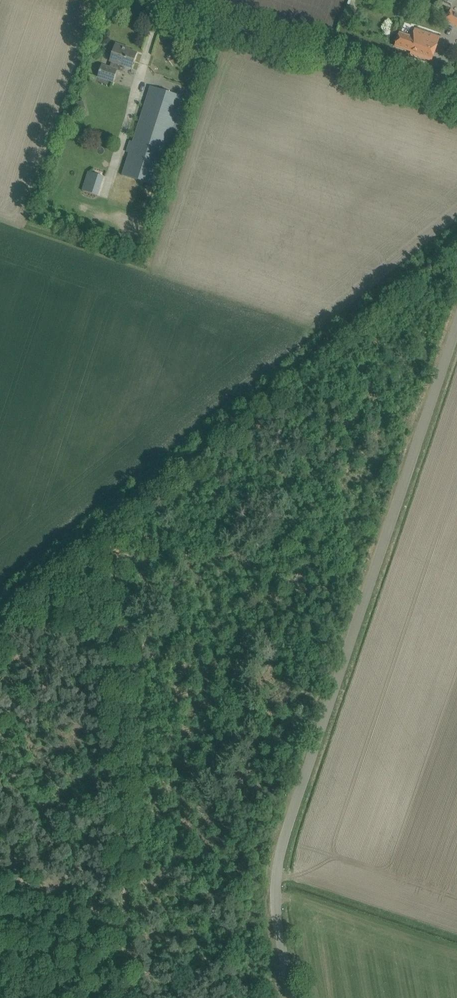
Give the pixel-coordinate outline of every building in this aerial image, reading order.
[(451,9),(446,20),(456,26),(456,12),(451,9)] [(412,35),(400,31),(395,46),(418,54),(418,56),(432,60),(439,36),(415,28),(412,35)] [(112,62),(110,68),(102,65),(98,77),(113,82),(118,69),(116,69),(118,64),(132,69),(137,53),(123,48),(123,46),(116,44),(110,61),(112,62)] [(193,70),(189,82),(195,85),(199,72),(193,70)] [(178,132),(186,110),(180,108),(184,97),(150,86),(133,141),(122,172),(156,183),(173,130),(178,132)] [(82,191),(98,196),(104,176),(88,171),(82,191)]
